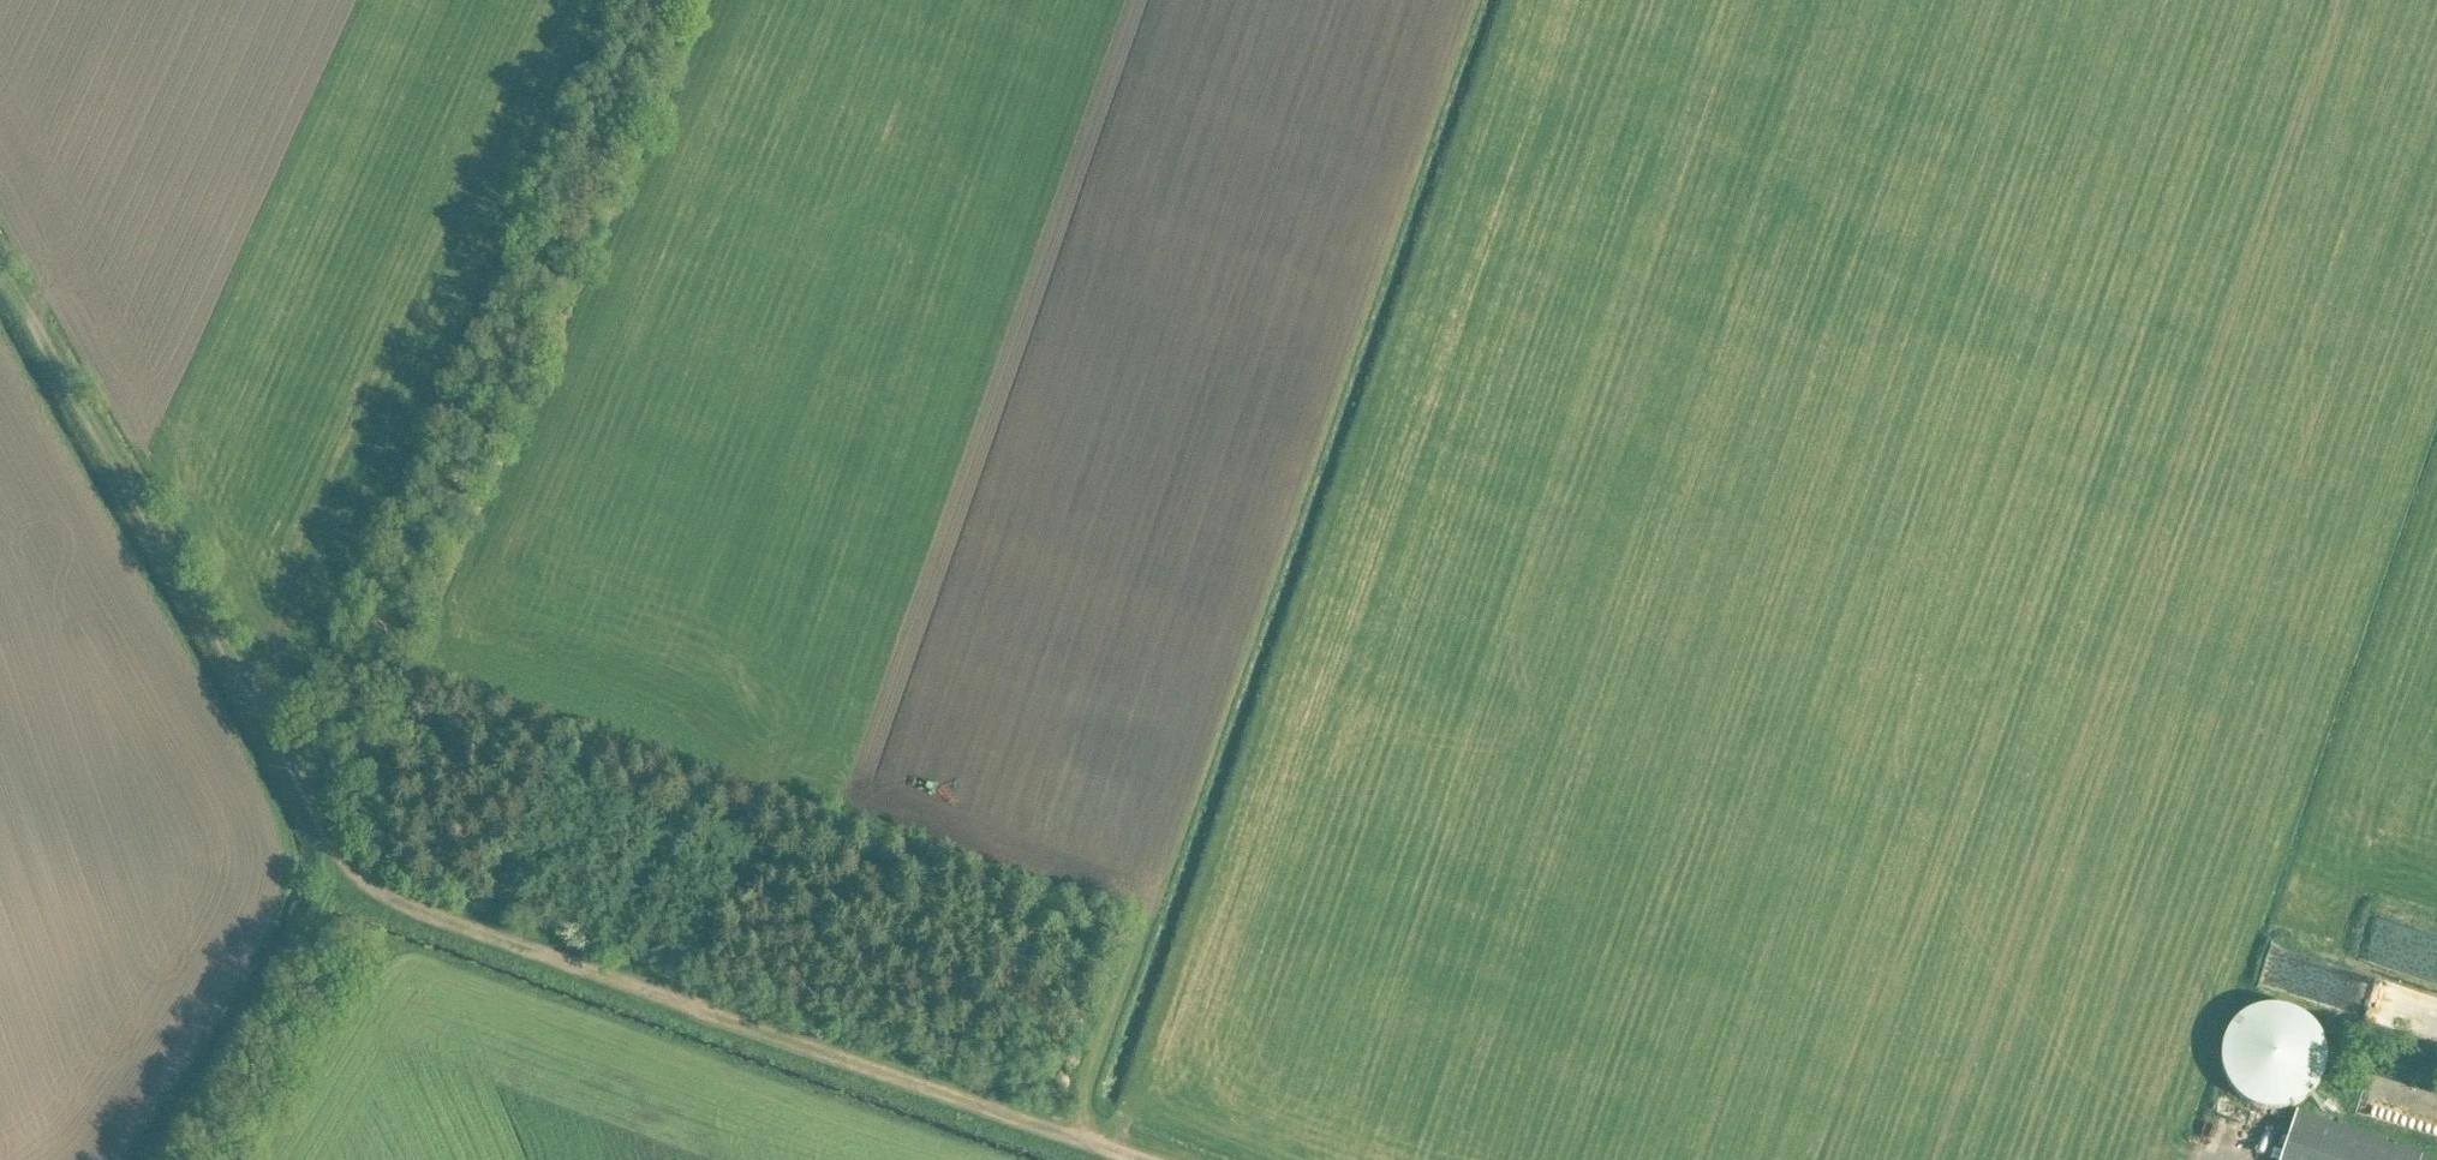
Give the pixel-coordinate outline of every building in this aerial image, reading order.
[(2320,1085),(2324,1075),(2326,1065),(2326,1055),(2324,1045),(2320,1035),(2314,1026),(2307,1019),(2299,1013),(2289,1009),(2279,1007),(2269,1007),(2258,1009),(2249,1013),(2240,1018),(2233,1025),(2227,1034),(2223,1044),(2221,1054),(2221,1064),(2223,1074),(2226,1084),(2232,1092),(2239,1100),(2248,1106),(2257,1110),(2267,1112),(2278,1112),(2288,1110),(2298,1106),(2306,1101),(2314,1093),(2320,1085)] [(2421,1159),(2297,1113),(2281,1159),(2425,1159),(2421,1159)]
